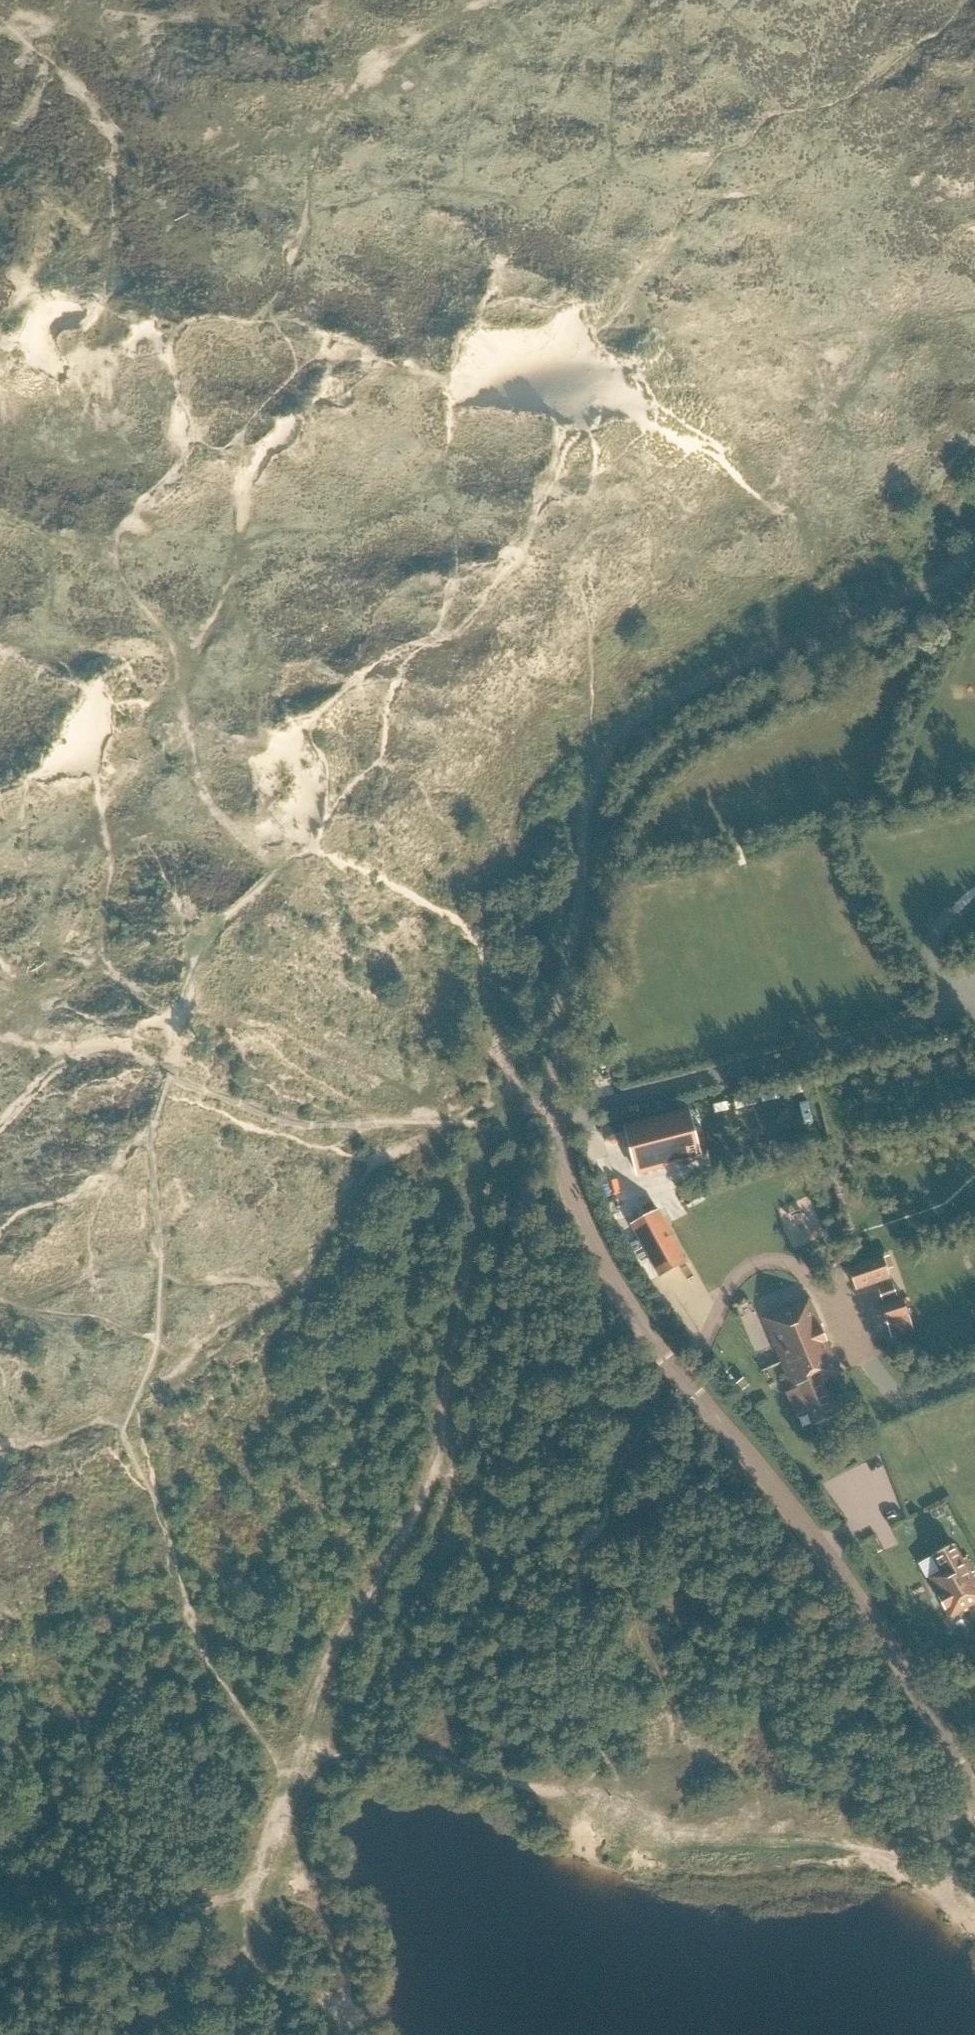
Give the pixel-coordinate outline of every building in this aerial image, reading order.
[(689,1110),(625,1127),(637,1174),(701,1158),(689,1110)] [(687,1263),(659,1212),(633,1226),(660,1277),(687,1263)] [(891,1279),(883,1257),(848,1269),(856,1291),(891,1279)] [(894,1296),(892,1288),(881,1291),(883,1299),(894,1296)] [(915,1329),(905,1298),(876,1308),(882,1325),(887,1324),(891,1337),(915,1329)] [(843,1374),(812,1300),(765,1320),(795,1392),(789,1394),(798,1414),(808,1409),(816,1427),(838,1418),(823,1382),(843,1374)] [(749,1386),(744,1380),(737,1385),(743,1392),(749,1386)] [(929,1578),(950,1618),(974,1604),(974,1572),(968,1558),(964,1560),(955,1544),(934,1555),(943,1571),(929,1578)]
